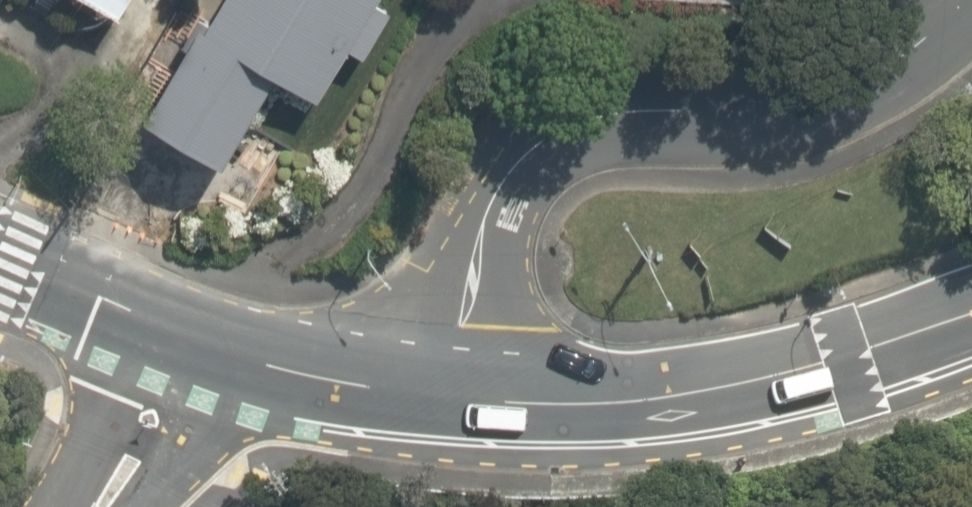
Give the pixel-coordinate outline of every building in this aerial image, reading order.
[(113,0),(58,0),(98,24),(113,0)] [(210,24),(197,16),(132,129),(218,178),(270,87),(310,110),(344,50),(364,62),(392,12),(378,4),(380,0),(224,0),(210,24)]
